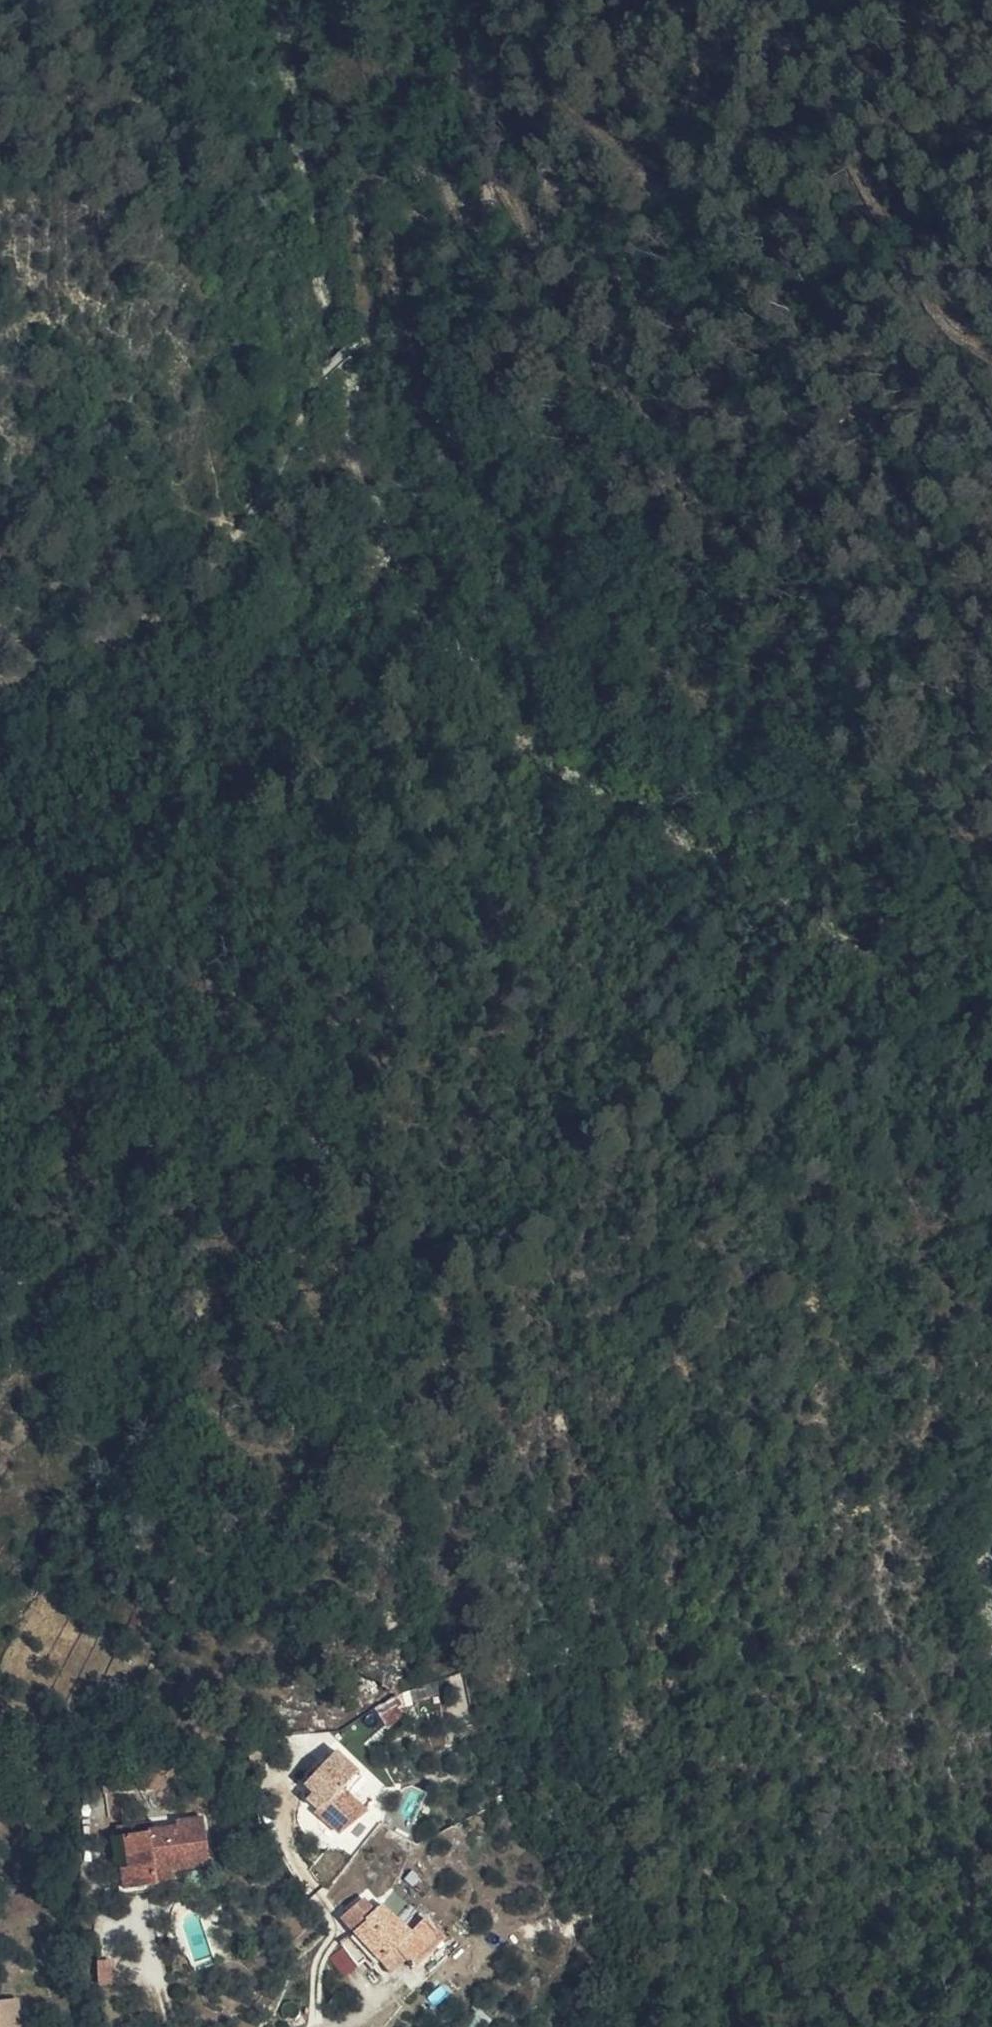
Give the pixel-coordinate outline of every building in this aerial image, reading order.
[(342,1755),(323,1770),(344,1793),(363,1777),(342,1755)] [(159,1789),(158,1763),(104,1764),(105,1790),(159,1789)] [(340,1835),(344,1832),(364,1814),(344,1793),(323,1770),(307,1784),(314,1793),(327,1805),(320,1813),(340,1835)] [(308,1800),(319,1812),(320,1813),(327,1805),(314,1793),(308,1800)] [(159,1882),(158,1873),(157,1862),(175,1860),(212,1857),(205,1809),(179,1813),(180,1818),(153,1821),(149,1822),(150,1825),(143,1825),(114,1829),(121,1886),(159,1882)] [(337,1836),(340,1835),(320,1813),(319,1812),(316,1815),(337,1836)] [(142,1815),(143,1825),(150,1825),(149,1822),(153,1821),(152,1813),(142,1815)] [(364,1814),(344,1832),(366,1817),(364,1814)] [(157,1862),(158,1873),(176,1872),(175,1860),(157,1862)] [(328,1947),(332,1955),(339,1950),(349,1965),(357,1960),(363,1966),(374,1959),(384,1969),(401,1956),(409,1966),(444,1938),(423,1919),(419,1914),(412,1908),(396,1894),(392,1896),(374,1911),(335,1940),(328,1947)] [(341,1921),(328,1930),(335,1940),(374,1911),(364,1900),(339,1917),(341,1921)] [(419,1914),(423,1919),(429,1913),(420,1903),(412,1908),(419,1914)] [(0,1992),(0,2026),(26,2026),(20,1989),(0,1992)]
